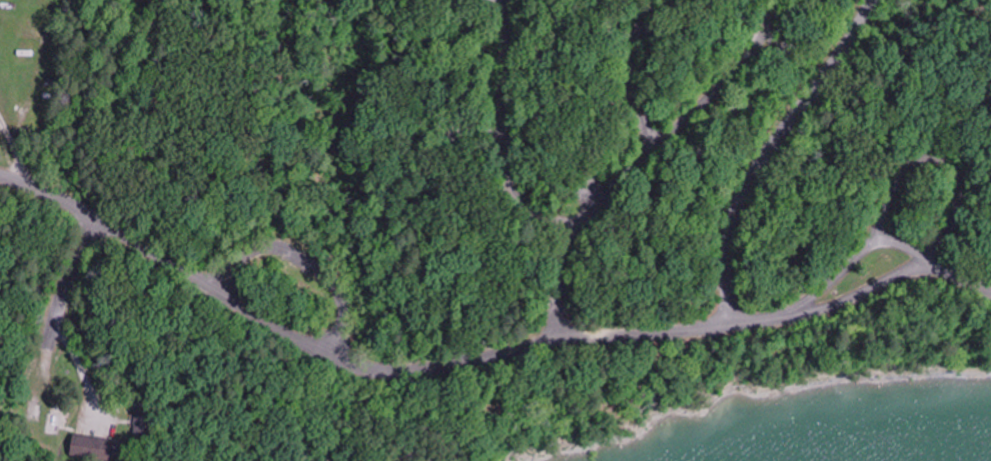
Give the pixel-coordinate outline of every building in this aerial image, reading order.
[(127,436),(143,436),(143,415),(128,414),(127,436)] [(50,416),(42,415),(41,435),(49,436),(50,416)] [(66,436),(63,458),(87,460),(110,460),(112,442),(66,436)]
